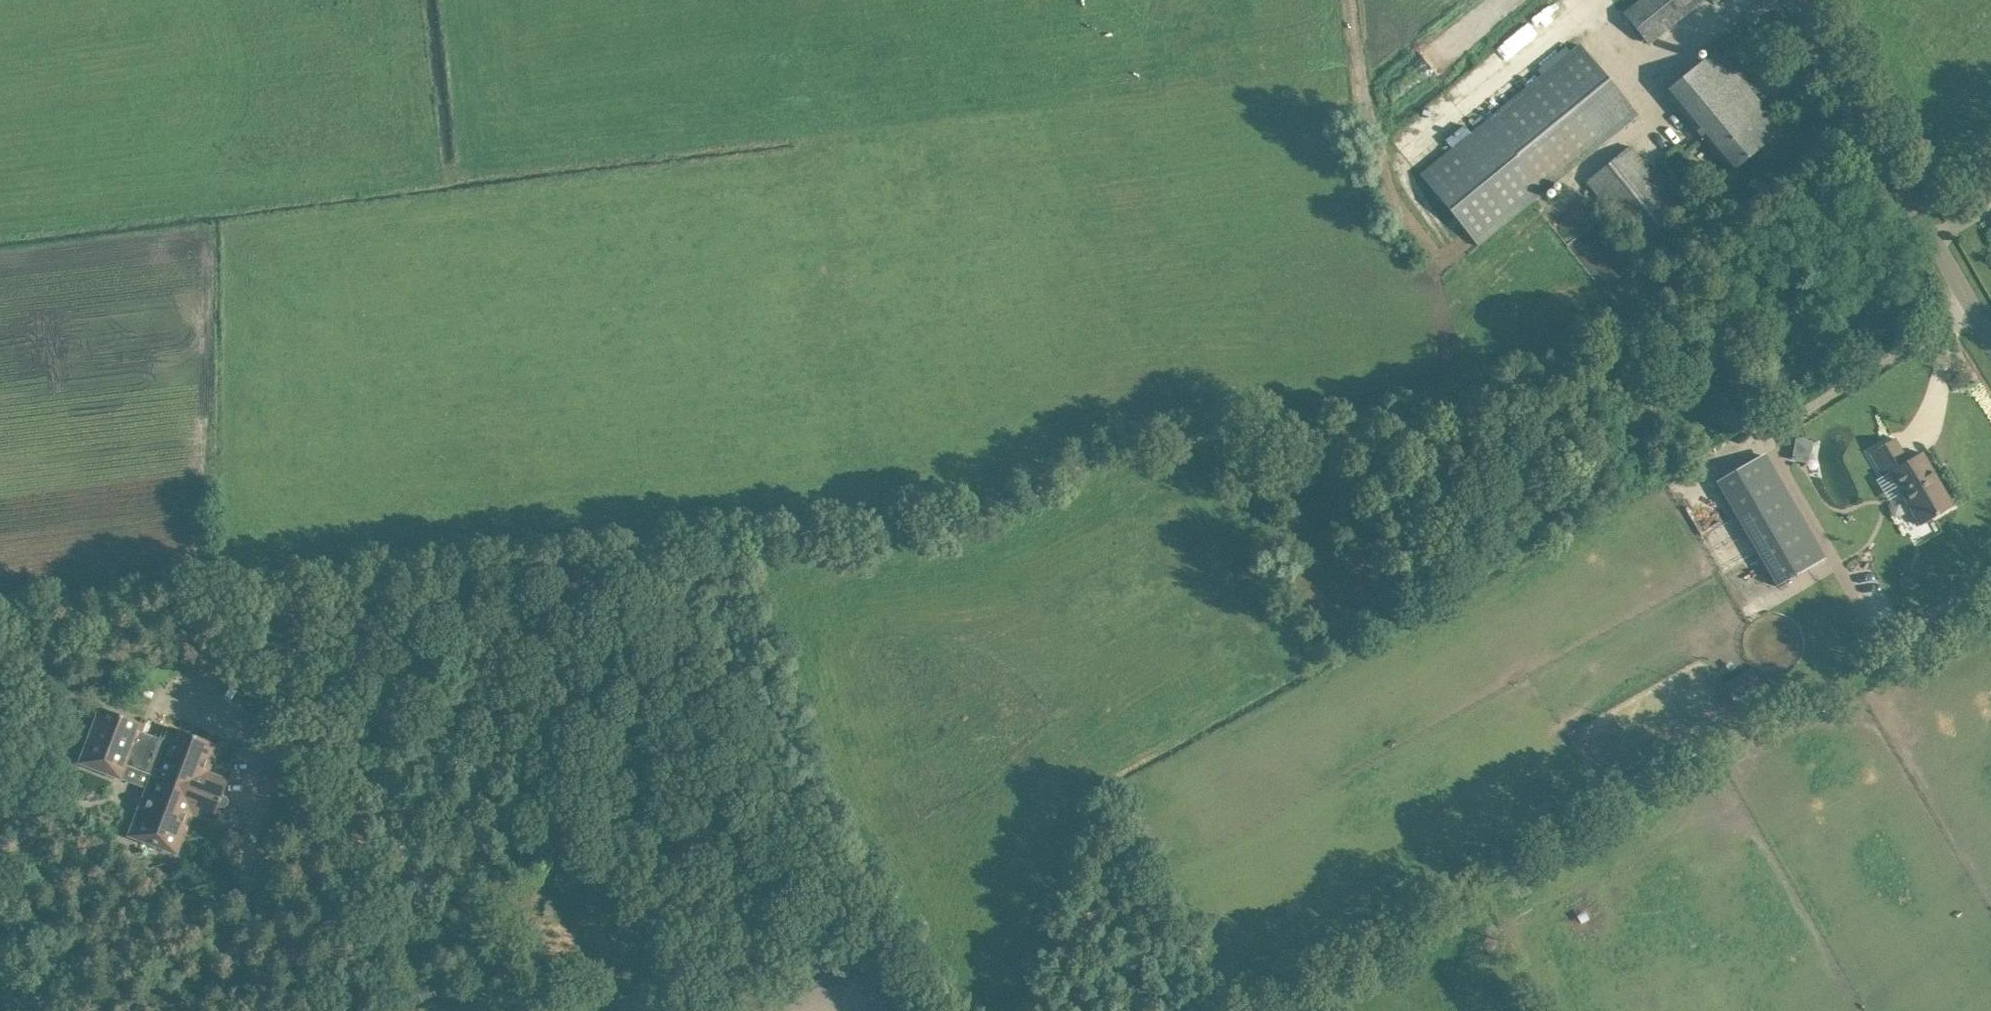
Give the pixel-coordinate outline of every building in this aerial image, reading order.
[(1650,42),(1702,0),(1640,0),(1625,12),(1650,42)] [(1637,116),(1583,44),(1423,172),(1477,243),(1637,116)] [(1730,171),(1782,129),(1717,51),(1665,94),(1730,171)] [(1638,246),(1682,210),(1631,147),(1587,182),(1638,246)] [(1890,470),(1921,524),(1953,506),(1922,452),(1907,460),(1894,438),(1871,451),(1884,474),(1890,470)] [(1777,583),(1823,558),(1761,451),(1717,478),(1777,583)] [(1526,477),(1538,466),(1529,457),(1517,468),(1526,477)] [(228,780),(208,772),(218,745),(170,727),(165,740),(139,730),(141,724),(100,708),(79,763),(121,779),(126,765),(152,775),(129,836),(177,854),(192,814),(212,821),(228,780)] [(574,876),(573,864),(558,865),(558,876),(574,876)] [(428,983),(416,987),(421,1000),(433,996),(428,983)]
